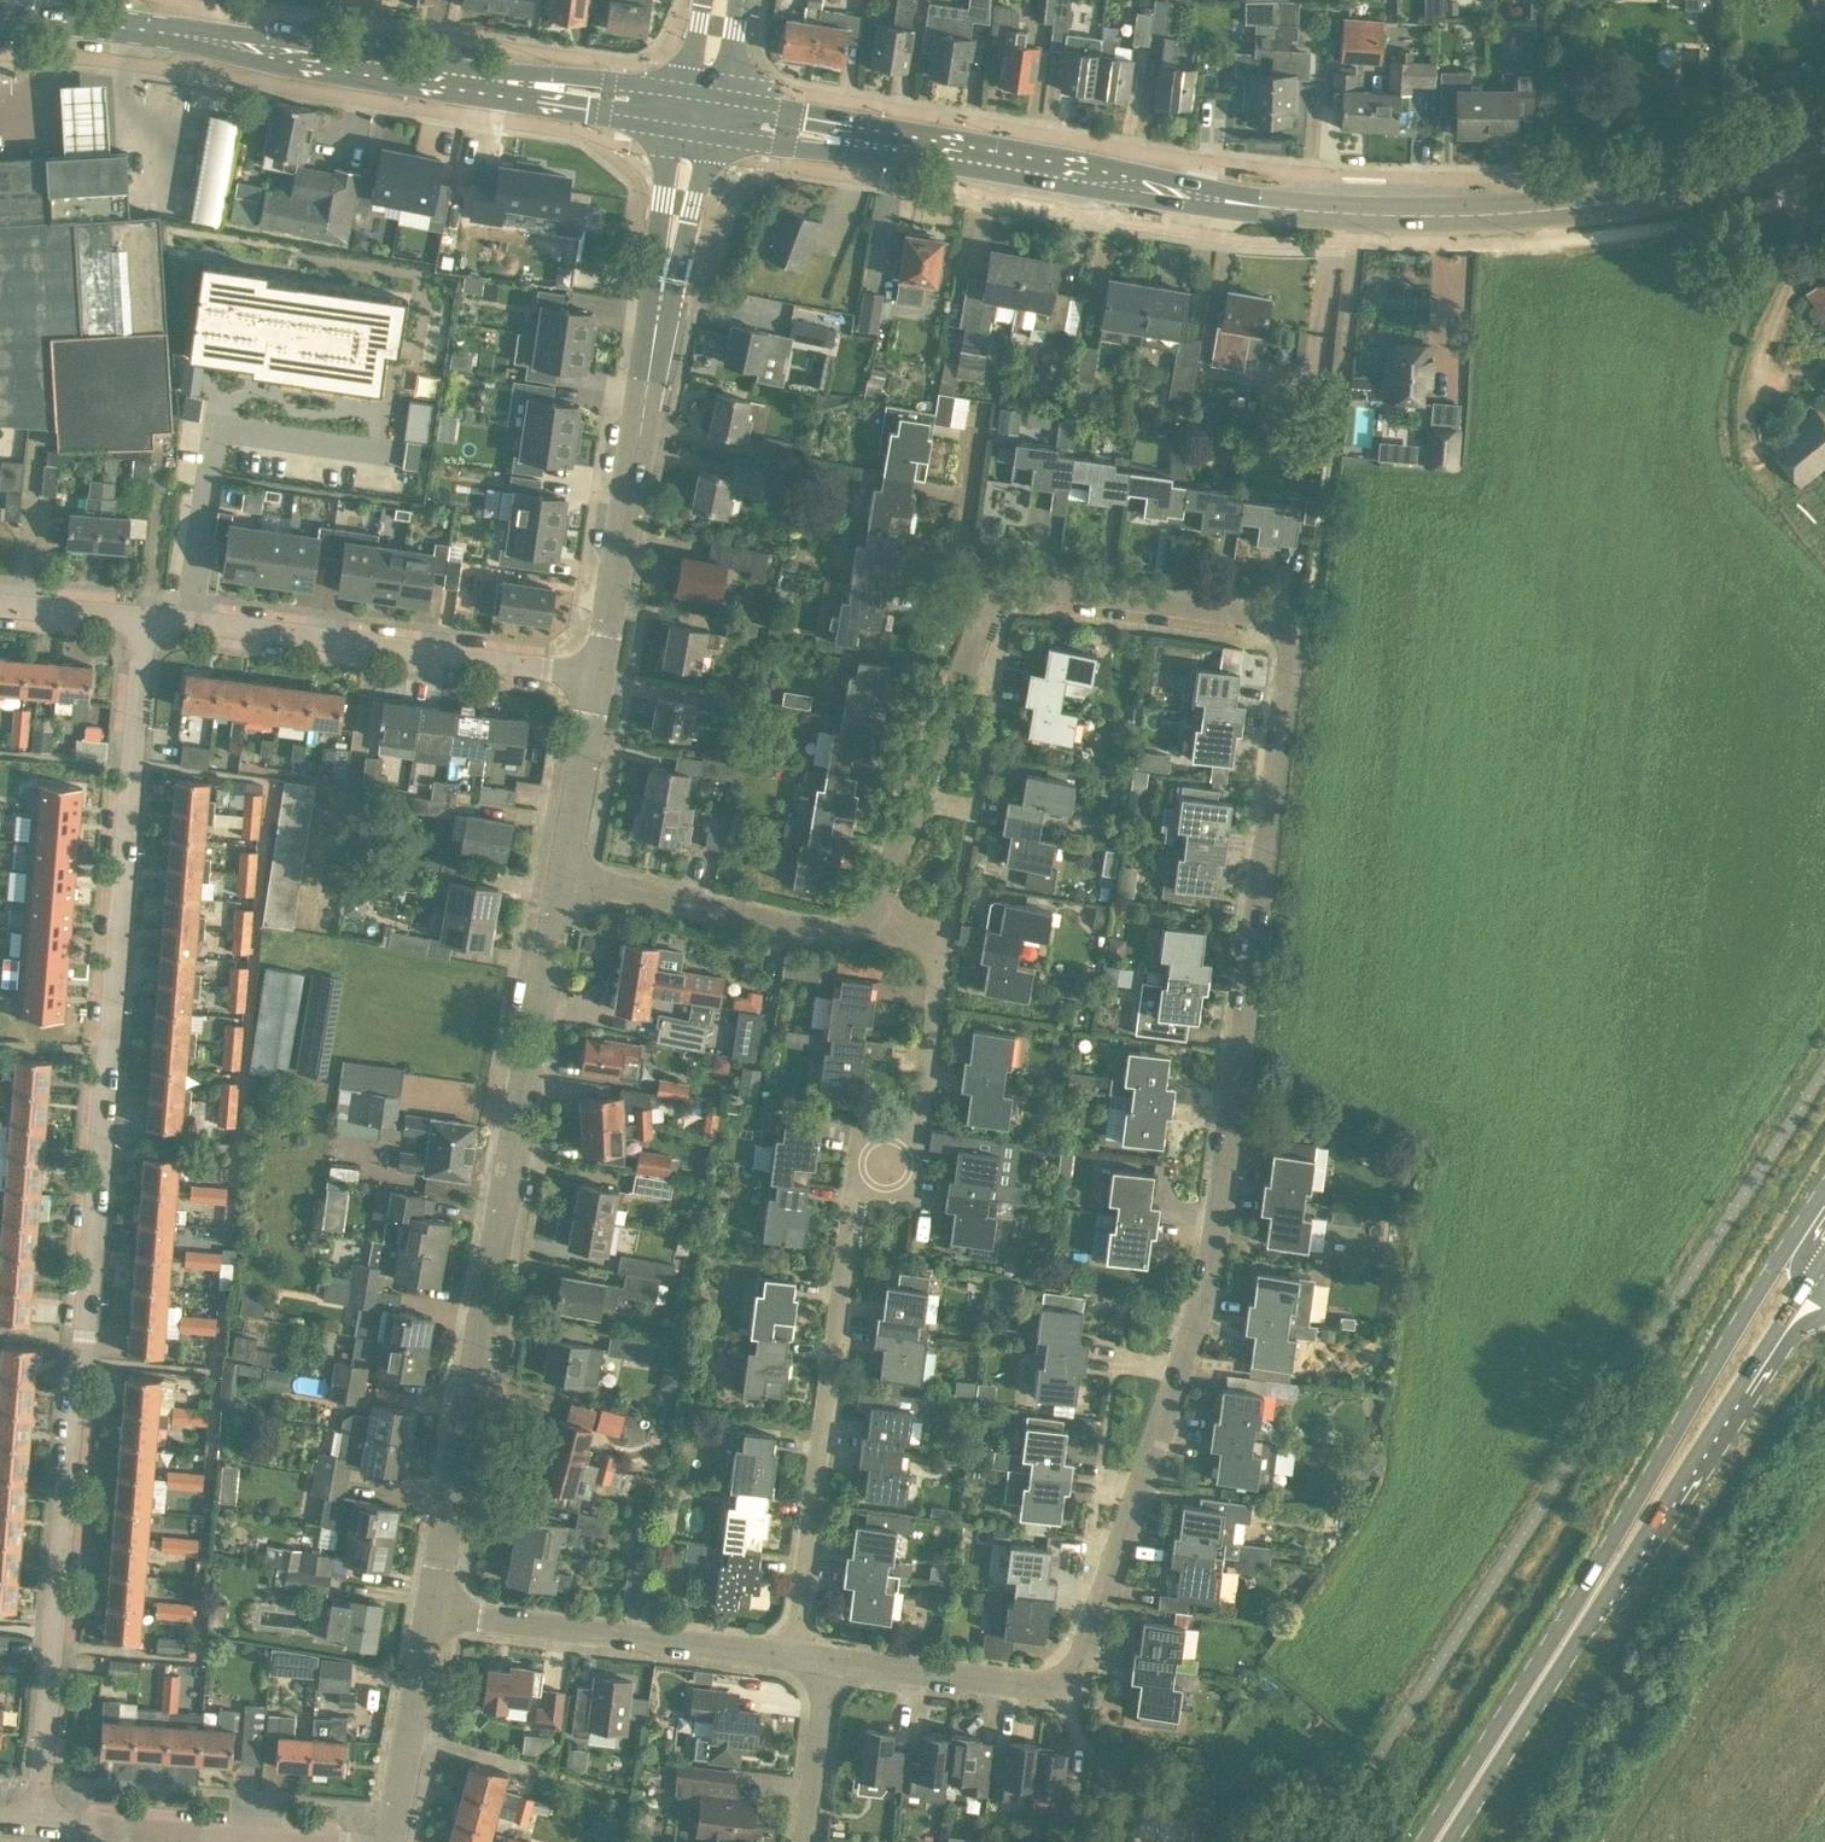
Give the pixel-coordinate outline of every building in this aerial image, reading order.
[(496,10),(497,0),(463,0),(462,5),(496,10)] [(496,10),(529,14),(531,0),(497,0),(496,10)] [(550,16),(580,21),(582,3),(585,3),(586,0),(552,0),(550,16)] [(645,33),(650,0),(610,0),(606,28),(645,33)] [(910,29),(913,9),(917,10),(919,0),(897,0),(893,26),(878,24),(872,64),(905,69),(911,29),(910,29)] [(1036,21),(1052,22),(1054,0),(1038,0),(1036,21)] [(1052,33),(1067,35),(1071,0),(1055,0),(1052,33)] [(1149,32),(1166,34),(1171,3),(1154,0),(1152,8),(1143,7),(1142,13),(1151,14),(1149,32)] [(1456,0),(1446,0),(1446,13),(1456,13),(1456,0)] [(1685,9),(1712,9),(1712,0),(1685,0),(1685,9)] [(1268,123),(1272,22),(1277,23),(1277,2),(1247,1),(1246,19),(1258,20),(1257,35),(1256,53),(1237,52),(1236,71),(1246,71),(1244,107),(1248,107),(1247,117),(1247,122),(1268,123)] [(970,58),(973,38),(968,37),(973,9),(930,2),(924,48),(933,49),(930,73),(962,78),(965,58),(970,58)] [(1272,22),(1268,123),(1291,124),(1291,111),(1296,111),(1298,76),(1306,77),(1307,52),(1289,51),(1290,37),(1300,37),(1300,22),(1301,3),(1277,2),(1277,23),(1272,22)] [(1023,45),(1025,30),(1015,28),(1017,13),(1012,7),(994,4),(992,42),(999,43),(997,57),(1003,57),(1000,83),(1031,88),(1037,46),(1023,45)] [(820,8),(818,22),(812,58),(843,63),(843,58),(850,12),(820,8)] [(1131,44),(1147,47),(1149,32),(1151,14),(1142,13),(1136,12),(1131,44)] [(781,54),(812,58),(818,22),(786,18),(781,54)] [(1355,61),(1363,61),(1381,62),(1383,22),(1342,19),(1340,60),(1355,61)] [(1085,99),(1092,100),(1101,39),(1088,37),(1086,52),(1066,49),(1060,89),(1086,93),(1085,99)] [(1177,39),(1164,37),(1154,108),(1160,109),(1161,103),(1189,107),(1195,67),(1173,64),(1177,39)] [(1113,40),(1101,39),(1092,100),(1099,101),(1100,95),(1125,99),(1131,58),(1111,55),(1113,40)] [(1332,88),(1361,90),(1363,61),(1355,61),(1355,66),(1339,65),(1339,71),(1334,70),(1332,88)] [(1387,91),(1371,90),(1370,90),(1367,129),(1397,131),(1399,110),(1408,111),(1410,85),(1434,87),(1436,64),(1389,61),(1387,91)] [(1456,133),(1485,133),(1485,91),(1470,91),(1470,69),(1440,69),(1440,101),(1457,101),(1456,133)] [(1500,91),(1485,91),(1485,133),(1514,133),(1514,114),(1531,115),(1531,70),(1500,70),(1500,91)] [(108,152),(104,83),(60,86),(64,154),(108,152)] [(1370,90),(1361,90),(1332,88),(1331,106),(1341,106),(1340,127),(1367,129),(1370,90)] [(266,151),(264,164),(280,167),(292,104),(274,100),(263,151),(266,151)] [(302,167),(303,165),(315,109),(292,104),(280,167),(293,170),(294,166),(302,167)] [(222,206),(238,119),(208,115),(189,222),(218,227),(222,206)] [(372,197),(401,203),(411,153),(382,147),(376,176),(362,173),(356,202),(371,205),(372,197)] [(57,427),(58,447),(75,447),(105,446),(151,445),(153,445),(153,428),(172,427),(162,256),(160,223),(160,217),(160,214),(129,215),(126,150),(126,151),(108,152),(64,154),(46,155),(42,151),(29,152),(25,156),(0,158),(0,422),(57,427)] [(441,159),(411,153),(401,203),(431,209),(429,217),(444,220),(449,191),(435,188),(441,159)] [(539,164),(519,161),(518,169),(500,166),(499,171),(480,169),(473,217),(500,221),(503,203),(561,212),(558,231),(578,234),(582,203),(565,201),(568,176),(538,172),(539,164)] [(334,166),(333,172),(303,165),(302,167),(294,166),(293,170),(295,171),(290,194),(265,189),(261,213),(258,224),(322,237),(347,243),(361,171),(334,166)] [(258,200),(233,196),(231,208),(229,218),(254,223),(258,200)] [(764,255),(802,270),(821,221),(783,206),(764,255)] [(350,243),(350,246),(366,250),(369,240),(364,232),(354,230),(350,243)] [(923,280),(935,282),(941,240),(906,235),(902,260),(896,259),(893,275),(900,276),(896,300),(919,304),(923,280)] [(967,276),(958,326),(970,328),(968,336),(962,334),(957,363),(943,361),(938,391),(954,393),(957,376),(982,380),(991,330),(991,320),(994,320),(997,301),(1014,305),(1023,256),(992,251),(990,249),(985,279),(967,276)] [(1058,261),(1056,262),(1023,256),(1014,305),(1034,308),(1031,327),(1045,330),(1043,341),(1061,345),(1070,295),(1052,292),(1058,261)] [(202,263),(188,357),(252,366),(251,372),(271,375),(314,381),(379,391),(385,352),(390,352),(398,354),(400,340),(406,298),(267,279),(268,272),(202,263)] [(1453,296),(1458,287),(1436,274),(1422,299),(1444,312),(1453,296)] [(1806,292),(1824,314),(1824,276),(1806,292)] [(1147,284),(1109,278),(1099,337),(1137,343),(1147,284)] [(1137,343),(1176,350),(1186,291),(1147,284),(1137,343)] [(537,334),(592,342),(595,327),(590,327),(592,312),(564,308),(567,294),(538,290),(536,304),(541,305),(537,334)] [(863,290),(857,329),(877,332),(883,293),(863,290)] [(1209,364),(1243,369),(1245,357),(1262,360),(1268,331),(1263,330),(1268,297),(1227,290),(1221,324),(1216,323),(1209,364)] [(796,306),(789,337),(832,346),(838,315),(796,306)] [(723,362),(759,369),(763,349),(781,353),(784,335),(731,324),(723,362)] [(592,342),(537,334),(533,363),(527,363),(525,377),(554,381),(556,367),(583,371),(585,356),(590,357),(592,342)] [(1098,348),(1076,344),(1065,408),(1087,412),(1098,348)] [(1390,349),(1388,352),(1387,378),(1352,376),(1349,399),(1386,401),(1386,398),(1420,399),(1421,383),(1429,384),(1430,345),(1398,344),(1398,349),(1390,349)] [(206,361),(182,359),(181,390),(204,391),(206,361)] [(1168,398),(1190,402),(1195,366),(1173,363),(1168,398)] [(867,386),(882,389),(885,369),(870,366),(867,386)] [(524,427),(579,435),(581,420),(576,419),(578,404),(551,400),(553,386),(524,382),(522,397),(528,397),(524,427)] [(714,403),(708,431),(747,439),(751,420),(745,418),(749,400),(716,393),(714,403)] [(403,439),(428,442),(434,403),(409,399),(403,439)] [(913,477),(923,479),(933,423),(929,422),(931,413),(866,402),(865,410),(880,432),(877,452),(885,454),(882,471),(861,467),(861,468),(913,477)] [(1427,464),(1454,466),(1459,405),(1444,404),(1442,430),(1430,429),(1427,464)] [(1017,412),(999,409),(996,431),(1014,434),(1017,412)] [(1821,417),(1815,409),(1767,448),(1799,486),(1824,465),(1824,421),(1821,417)] [(442,414),(439,435),(456,437),(459,416),(442,414)] [(1053,482),(1067,484),(1072,446),(1073,446),(1077,420),(1058,418),(1055,444),(1014,438),(1009,480),(1053,486),(1053,482)] [(579,435),(524,427),(520,456),(514,455),(512,469),(540,474),(542,460),(570,464),(572,449),(577,450),(579,435)] [(763,435),(759,457),(790,463),(794,442),(763,435)] [(1419,462),(1421,443),(1383,438),(1380,457),(1419,462)] [(100,515),(97,548),(126,550),(128,517),(117,516),(118,507),(122,508),(123,498),(114,497),(117,457),(132,458),(130,483),(148,484),(151,445),(105,446),(103,481),(102,481),(100,515)] [(1074,447),(1073,446),(1072,446),(1067,484),(1069,475),(1088,478),(1086,498),(1108,501),(1109,497),(1124,499),(1129,461),(1073,453),(1074,447)] [(57,451),(48,450),(46,465),(44,464),(41,495),(56,496),(60,466),(72,467),(75,447),(58,447),(57,451)] [(1181,514),(1186,476),(1167,473),(1168,471),(1130,461),(1129,461),(1124,499),(1144,502),(1142,513),(1166,516),(1166,512),(1181,514)] [(23,463),(0,462),(0,468),(0,490),(21,491),(23,463)] [(700,470),(692,508),(724,515),(729,492),(758,498),(764,472),(735,466),(733,477),(700,470)] [(858,485),(873,487),(866,528),(896,533),(907,535),(914,493),(910,492),(913,477),(861,468),(858,485)] [(510,519),(565,528),(568,513),(563,512),(565,497),(538,493),(540,479),(511,475),(509,489),(515,490),(510,519)] [(1186,483),(1186,476),(1181,514),(1183,505),(1202,507),(1199,527),(1222,530),(1223,527),(1237,529),(1242,491),(1186,483)] [(67,546),(97,548),(100,515),(102,481),(89,480),(88,495),(85,495),(84,513),(70,512),(67,546)] [(278,501),(280,491),(265,489),(264,498),(278,501)] [(1300,506),(1242,498),(1242,491),(1237,529),(1256,532),(1255,542),(1278,546),(1279,542),(1294,544),(1300,506)] [(1302,521),(1314,523),(1317,500),(1305,498),(1302,521)] [(409,519),(410,510),(395,508),(394,517),(409,519)] [(252,578),(259,528),(230,524),(232,512),(218,510),(213,539),(227,541),(222,574),(252,578)] [(565,528),(510,519),(506,549),(500,548),(498,562),(527,566),(529,552),(556,556),(558,541),(563,542),(565,528)] [(898,549),(894,548),(896,533),(866,528),(845,524),(842,541),(857,543),(850,583),(843,582),(843,583),(880,589),(890,591),(898,549)] [(317,537),(288,532),(281,582),(310,587),(315,554),(329,556),(333,527),(319,525),(317,537)] [(377,534),(333,527),(329,556),(343,558),(338,591),(368,595),(377,534)] [(259,528),(252,578),(281,582),(288,532),(259,528)] [(378,534),(377,534),(368,595),(396,599),(404,549),(376,545),(378,534)] [(676,591),(719,599),(725,565),(750,570),(749,577),(764,580),(769,552),(711,541),(707,560),(683,556),(676,591)] [(1176,542),(1166,541),(1162,572),(1172,573),(1176,542)] [(433,553),(404,549),(396,599),(426,604),(431,571),(445,573),(447,558),(449,544),(435,542),(433,553)] [(447,558),(445,573),(443,587),(457,589),(461,560),(447,558)] [(787,571),(792,570),(795,567),(795,562),(792,559),(787,559),(784,563),(784,567),(787,571)] [(780,586),(797,588),(799,574),(782,572),(780,586)] [(491,610),(493,576),(478,576),(476,610),(491,610)] [(548,621),(553,588),(497,580),(492,613),(504,614),(503,619),(519,621),(520,617),(548,621)] [(880,589),(843,583),(833,640),(841,642),(840,654),(872,660),(874,647),(875,647),(882,604),(878,604),(880,589)] [(727,617),(724,636),(755,640),(758,621),(727,617)] [(770,620),(769,633),(781,635),(783,622),(770,620)] [(663,663),(698,670),(702,645),(717,648),(720,635),(705,632),(670,624),(663,663)] [(1090,681),(1095,653),(1048,645),(1043,673),(1029,670),(1026,687),(1062,693),(1062,692),(1083,695),(1085,680),(1090,681)] [(1223,646),(1219,670),(1238,673),(1241,648),(1223,646)] [(885,680),(888,664),(836,655),(833,673),(848,675),(841,715),(841,716),(872,722),(882,723),(890,681),(885,680)] [(24,694),(27,659),(0,657),(0,692),(24,694)] [(57,696),(59,662),(27,659),(24,694),(57,696)] [(69,716),(86,718),(88,699),(89,699),(92,665),(59,662),(57,696),(71,698),(69,716)] [(1190,712),(1195,714),(1242,720),(1244,704),(1234,703),(1238,673),(1219,670),(1196,667),(1190,712)] [(187,672),(182,707),(214,711),(218,676),(187,672)] [(219,677),(218,676),(214,711),(230,713),(230,719),(232,720),(230,734),(243,736),(245,715),(250,681),(249,680),(249,683),(219,679),(219,677)] [(250,681),(245,715),(275,719),(280,685),(250,681)] [(280,685),(275,719),(307,723),(310,691),(281,687),(280,685)] [(1027,734),(1072,741),(1077,710),(1060,707),(1062,693),(1026,687),(1024,703),(1032,704),(1027,734)] [(343,693),(311,689),(310,691),(307,723),(339,727),(343,693)] [(785,691),(783,705),(809,708),(811,695),(785,691)] [(651,731),(687,737),(690,723),(713,727),(715,714),(740,718),(743,699),(713,694),(711,711),(693,707),(693,703),(657,697),(651,731)] [(383,700),(378,739),(414,744),(415,731),(408,730),(412,704),(383,700)] [(449,749),(455,710),(412,704),(408,730),(415,731),(414,744),(449,749)] [(30,709),(13,708),(12,724),(19,725),(19,728),(28,729),(30,709)] [(494,742),(497,716),(455,710),(449,749),(484,754),(486,741),(494,742)] [(818,769),(818,770),(855,777),(866,779),(873,736),(869,736),(872,722),(841,716),(841,715),(835,714),(825,770),(818,769)] [(1240,734),(1242,720),(1195,714),(1189,758),(1231,763),(1235,733),(1240,734)] [(521,759),(526,720),(497,716),(494,742),(486,741),(484,754),(521,759)] [(19,725),(12,724),(10,744),(27,746),(28,729),(19,728),(19,725)] [(106,757),(107,740),(100,740),(101,727),(85,725),(85,735),(84,740),(83,755),(106,757)] [(52,730),(33,728),(31,749),(50,750),(52,730)] [(243,736),(230,734),(228,751),(240,753),(241,753),(241,750),(243,736)] [(259,756),(272,757),(274,739),(261,738),(259,756)] [(290,760),(303,761),(305,744),(292,742),(290,760)] [(323,746),(321,764),(333,765),(332,771),(349,773),(352,745),(335,743),(335,747),(323,746)] [(209,748),(182,744),(179,766),(206,769),(209,748)] [(1136,750),(1133,766),(1166,770),(1168,754),(1136,750)] [(643,799),(682,807),(688,775),(700,777),(700,775),(733,781),(736,763),(677,753),(675,770),(649,765),(643,799)] [(380,758),(363,755),(359,784),(383,787),(385,775),(378,775),(380,758)] [(1046,776),(1066,780),(1068,768),(1048,765),(1046,776)] [(855,777),(818,770),(817,778),(804,776),(802,786),(815,789),(808,826),(808,827),(839,833),(850,835),(857,792),(853,792),(855,777)] [(1069,810),(1073,781),(1066,780),(1046,776),(1026,773),(1021,801),(1007,799),(1004,815),(1039,821),(1040,821),(1042,805),(1049,806),(1048,814),(1061,817),(1062,808),(1069,810)] [(175,778),(172,808),(214,812),(215,800),(207,799),(208,781),(175,778)] [(283,780),(281,795),(312,799),(314,785),(283,780)] [(433,780),(430,799),(442,801),(445,782),(433,780)] [(445,782),(442,801),(455,803),(457,784),(445,782)] [(30,813),(79,817),(82,787),(33,783),(30,813)] [(1182,784),(1179,810),(1164,808),(1161,829),(1175,831),(1174,842),(1225,849),(1227,833),(1224,832),(1225,824),(1228,825),(1231,802),(1217,800),(1218,789),(1182,784)] [(480,785),(478,801),(512,805),(514,790),(480,785)] [(262,794),(243,792),(242,817),(250,817),(250,813),(259,814),(258,816),(260,816),(262,794)] [(279,809),(310,814),(312,799),(281,795),(279,809)] [(422,798),(420,813),(453,817),(455,803),(442,801),(430,799),(422,798)] [(680,819),(682,807),(643,799),(641,813),(637,812),(633,832),(655,836),(653,843),(674,847),(675,839),(681,840),(685,820),(680,819)] [(170,837),(204,840),(205,823),(212,824),(214,812),(172,808),(170,837)] [(277,823),(308,828),(310,814),(279,809),(277,823)] [(728,813),(711,810),(704,847),(721,850),(728,813)] [(30,813),(28,842),(77,846),(79,817),(30,813)] [(240,835),(259,837),(260,816),(258,816),(259,814),(250,813),(250,817),(242,817),(240,835)] [(504,855),(510,822),(467,814),(461,848),(504,855)] [(1004,862),(1049,870),(1055,839),(1036,836),(1039,821),(1004,815),(1001,831),(1010,832),(1004,862)] [(808,827),(808,826),(784,822),(781,840),(799,843),(791,884),(832,891),(836,871),(837,871),(841,848),(836,848),(839,833),(808,827)] [(274,838),(305,842),(308,828),(277,823),(274,838)] [(210,858),(202,857),(204,840),(170,837),(168,866),(209,870),(210,858)] [(272,852),(303,857),(305,842),(274,838),(272,852)] [(77,846),(28,842),(26,871),(75,875),(77,846)] [(1218,862),(1223,863),(1225,849),(1174,842),(1170,869),(1164,869),(1160,897),(1196,902),(1197,890),(1214,892),(1218,862)] [(258,851),(240,850),(238,874),(246,875),(246,871),(254,871),(254,874),(256,874),(258,851)] [(440,879),(443,862),(377,850),(374,867),(440,879)] [(1117,852),(1105,850),(1101,873),(1113,875),(1117,852)] [(270,866),(301,871),(303,857),(272,852),(270,866)] [(165,895),(199,898),(200,881),(208,881),(209,870),(168,866),(165,895)] [(268,881),(299,885),(301,871),(270,866),(268,881)] [(75,875),(26,871),(23,900),(72,904),(75,875)] [(236,893),(254,895),(256,874),(254,874),(254,871),(246,871),(246,875),(238,874),(236,893)] [(266,895),(297,900),(299,885),(268,881),(266,895)] [(450,881),(445,910),(492,919),(497,889),(450,881)] [(1118,894),(1133,896),(1134,886),(1120,884),(1118,894)] [(205,916),(197,915),(199,898),(165,895),(163,924),(204,928),(205,916)] [(264,909),(294,914),(297,900),(266,895),(264,909)] [(992,899),(989,901),(982,942),(1018,949),(1020,934),(1047,938),(1052,909),(992,899)] [(1129,908),(1127,902),(1121,899),(1115,904),(1117,911),(1123,913),(1129,908)] [(72,904),(23,900),(21,929),(70,933),(72,904)] [(1096,906),(1094,925),(1105,927),(1108,908),(1096,906)] [(252,909),(234,908),(232,932),(241,933),(241,928),(249,929),(249,931),(251,931),(252,909)] [(292,929),(294,914),(264,909),(261,925),(292,929)] [(487,949),(492,919),(445,910),(440,940),(487,949)] [(160,953),(194,956),(195,939),(203,939),(204,928),(163,924),(160,953)] [(1169,958),(1167,972),(1208,978),(1210,962),(1200,960),(1205,930),(1164,924),(1159,956),(1169,958)] [(231,951),(249,952),(251,931),(249,931),(249,929),(241,928),(241,933),(232,932),(231,951)] [(70,933),(21,929),(19,958),(68,962),(70,933)] [(390,930),(387,947),(425,954),(428,938),(390,930)] [(625,942),(620,976),(687,987),(722,992),(724,976),(680,970),(683,951),(625,942)] [(1018,949),(982,942),(979,959),(987,960),(982,990),(1026,998),(1032,967),(1015,964),(1018,949)] [(200,974),(193,973),(194,956),(160,953),(158,982),(200,986),(200,974)] [(806,957),(785,954),(782,975),(803,978),(806,957)] [(68,962),(19,958),(16,987),(65,991),(68,962)] [(248,967),(229,965),(227,990),(236,991),(237,986),(245,987),(245,989),(246,989),(248,967)] [(274,1067),(328,1075),(343,980),(265,967),(249,1062),(249,1072),(273,1075),(274,1067)] [(1139,997),(1134,1032),(1185,1039),(1188,1020),(1197,1021),(1201,997),(1201,991),(1206,992),(1208,978),(1167,972),(1165,985),(1160,984),(1158,1000),(1147,999),(1139,997)] [(620,976),(614,1009),(646,1014),(650,994),(655,994),(654,997),(719,1007),(722,992),(687,987),(620,976)] [(833,976),(831,992),(826,1034),(863,1040),(866,1022),(869,1023),(873,997),(869,996),(871,981),(833,976)] [(156,1011),(189,1014),(191,996),(199,996),(200,986),(158,982),(156,1011)] [(226,1009),(244,1010),(246,989),(245,989),(245,987),(237,986),(236,991),(227,990),(226,1009)] [(65,991),(16,987),(14,1017),(63,1021),(65,991)] [(732,1008),(759,1012),(762,993),(748,991),(747,997),(734,995),(732,1008)] [(738,1009),(731,1055),(753,1058),(760,1013),(738,1009)] [(195,1031),(188,1031),(189,1014),(156,1011),(153,1040),(195,1043),(195,1031)] [(658,1027),(656,1041),(703,1050),(708,1026),(687,1022),(688,1018),(658,1012),(655,1026),(658,1027)] [(243,1025),(225,1023),(223,1046),(224,1048),(232,1049),(232,1044),(240,1045),(241,1047),(243,1025)] [(964,1058),(961,1074),(1002,1080),(1004,1065),(1009,1065),(1013,1034),(972,1029),(968,1059),(964,1058)] [(863,1040),(826,1034),(824,1049),(818,1092),(830,1094),(840,1095),(842,1077),(862,1080),(866,1055),(862,1054),(863,1040)] [(151,1069),(185,1072),(186,1054),(194,1055),(195,1043),(153,1040),(151,1069)] [(604,1041),(604,1043),(586,1040),(580,1071),(638,1081),(642,1061),(637,1060),(639,1047),(604,1041)] [(221,1066),(240,1068),(241,1047),(240,1045),(232,1044),(232,1049),(224,1048),(223,1046),(221,1066)] [(1159,1053),(1128,1048),(1124,1077),(1111,1075),(1108,1092),(1132,1095),(1132,1097),(1172,1103),(1174,1086),(1165,1085),(1169,1054),(1159,1053)] [(718,1070),(726,1071),(729,1055),(716,1052),(714,1063),(718,1070)] [(15,1057),(13,1092),(47,1095),(50,1060),(15,1057)] [(404,1066),(342,1060),(340,1077),(334,1135),(378,1139),(380,1124),(397,1126),(403,1073),(404,1066)] [(738,1093),(755,1095),(759,1069),(743,1066),(738,1093)] [(191,1089),(183,1088),(185,1072),(151,1069),(149,1098),(190,1101),(191,1089)] [(1067,1086),(1096,1090),(1098,1075),(1069,1071),(1067,1086)] [(1001,1091),(1002,1080),(961,1074),(960,1088),(969,1089),(965,1120),(1006,1125),(1010,1092),(1001,1091)] [(659,1078),(656,1095),(687,1100),(690,1083),(659,1078)] [(238,1083),(220,1081),(218,1103),(219,1106),(227,1106),(227,1102),(236,1103),(236,1105),(238,1083)] [(1184,1084),(1182,1099),(1199,1101),(1201,1086),(1184,1084)] [(582,1125),(650,1123),(649,1108),(649,1093),(620,1087),(619,1097),(581,1099),(582,1125)] [(47,1095),(13,1092),(10,1125),(44,1128),(47,1095)] [(1081,1093),(1068,1092),(1067,1101),(1075,1102),(1081,1099),(1081,1093)] [(724,1096),(723,1111),(740,1113),(742,1098),(724,1096)] [(1170,1116),(1172,1103),(1132,1097),(1130,1107),(1125,1106),(1121,1140),(1161,1146),(1165,1115),(1170,1116)] [(146,1126),(180,1129),(181,1112),(189,1113),(190,1101),(149,1098),(146,1126)] [(216,1125),(234,1126),(236,1105),(236,1103),(227,1102),(227,1106),(219,1106),(218,1103),(216,1125)] [(722,1107),(707,1105),(702,1137),(717,1140),(722,1107)] [(401,1132),(428,1135),(427,1146),(471,1152),(475,1123),(466,1122),(430,1118),(404,1115),(401,1132)] [(815,1126),(777,1121),(769,1180),(807,1185),(809,1167),(813,1167),(817,1142),(813,1142),(815,1126)] [(650,1137),(650,1123),(582,1125),(583,1152),(596,1152),(597,1160),(621,1163),(620,1137),(650,1137)] [(44,1128),(10,1125),(7,1158),(42,1161),(44,1128)] [(950,1153),(952,1129),(932,1128),(930,1151),(950,1153)] [(1264,1181),(1261,1197),(1303,1203),(1305,1189),(1310,1190),(1316,1145),(1284,1141),(1283,1153),(1273,1152),(1269,1182),(1264,1181)] [(423,1172),(467,1179),(471,1152),(427,1146),(425,1155),(399,1151),(397,1168),(423,1172)] [(639,1148),(635,1171),(668,1178),(672,1155),(639,1148)] [(946,1194),(988,1200),(991,1183),(994,1184),(998,1154),(957,1148),(953,1179),(948,1178),(947,1185),(946,1194)] [(1074,1152),(1062,1150),(1060,1163),(1066,1164),(1073,1158),(1074,1152)] [(144,1155),(141,1187),(175,1190),(178,1158),(144,1155)] [(42,1161),(7,1158),(5,1191),(39,1193),(42,1161)] [(1118,1201),(1116,1217),(1156,1222),(1158,1205),(1149,1204),(1153,1174),(1112,1168),(1108,1199),(1118,1201)] [(635,1174),(632,1191),(670,1198),(673,1181),(635,1174)] [(805,1199),(807,1185),(769,1180),(762,1237),(782,1240),(782,1243),(803,1246),(809,1200),(805,1199)] [(190,1185),(189,1201),(209,1202),(209,1195),(206,1195),(207,1186),(190,1185)] [(329,1185),(324,1225),(345,1227),(350,1188),(329,1185)] [(577,1185),(572,1215),(612,1222),(617,1192),(577,1185)] [(225,1203),(226,1187),(207,1186),(206,1195),(209,1195),(209,1202),(225,1203)] [(175,1190),(141,1187),(139,1220),(173,1223),(175,1190)] [(442,1253),(448,1221),(420,1216),(424,1197),(382,1189),(377,1215),(391,1218),(386,1242),(386,1243),(442,1253)] [(39,1193),(5,1191),(2,1223),(36,1226),(39,1193)] [(1001,1230),(992,1229),(996,1201),(988,1200),(946,1194),(944,1208),(954,1209),(948,1248),(968,1250),(967,1258),(997,1262),(1001,1230)] [(1312,1216),(1302,1215),(1303,1203),(1261,1197),(1259,1212),(1269,1213),(1265,1243),(1307,1249),(1312,1216)] [(1362,1222),(1363,1209),(1334,1207),(1333,1220),(1362,1222)] [(606,1254),(612,1222),(572,1215),(566,1246),(606,1254)] [(1049,1233),(1062,1235),(1065,1218),(1051,1216),(1049,1233)] [(1155,1235),(1156,1222),(1116,1217),(1115,1227),(1109,1226),(1105,1259),(1146,1265),(1150,1235),(1155,1235)] [(173,1223),(139,1220),(136,1253),(170,1256),(173,1223)] [(2,1223),(0,1246),(0,1256),(34,1259),(36,1226),(2,1223)] [(697,1238),(675,1234),(671,1259),(693,1263),(697,1238)] [(395,1275),(437,1283),(442,1253),(373,1241),(367,1264),(351,1262),(347,1283),(325,1280),(325,1281),(382,1291),(385,1274),(395,1275)] [(222,1248),(222,1253),(221,1261),(235,1263),(236,1251),(234,1251),(234,1249),(222,1248)] [(185,1250),(184,1266),(203,1268),(204,1260),(201,1260),(201,1251),(185,1250)] [(221,1261),(222,1253),(201,1251),(201,1260),(204,1260),(203,1268),(220,1269),(221,1261)] [(133,1285),(167,1288),(170,1256),(136,1253),(133,1285)] [(0,1256),(0,1289),(31,1291),(34,1259),(0,1256)] [(616,1273),(625,1274),(659,1281),(671,1283),(674,1266),(658,1264),(619,1257),(616,1273)] [(1253,1302),(1248,1301),(1246,1316),(1309,1324),(1315,1279),(1257,1271),(1253,1302)] [(877,1314),(875,1330),(916,1335),(918,1321),(923,1322),(929,1275),(899,1272),(897,1286),(886,1285),(882,1315),(877,1314)] [(655,1302),(659,1281),(625,1274),(622,1287),(562,1276),(556,1309),(596,1316),(598,1308),(613,1311),(616,1294),(655,1302)] [(757,1275),(750,1334),(787,1339),(791,1339),(796,1296),(792,1296),(794,1280),(757,1275)] [(988,1303),(1005,1305),(1008,1277),(992,1275),(988,1303)] [(382,1291),(325,1281),(322,1300),(360,1306),(355,1334),(383,1339),(383,1340),(426,1347),(431,1316),(379,1307),(382,1291)] [(167,1288),(133,1285),(131,1318),(165,1320),(167,1288)] [(29,1322),(31,1291),(0,1289),(0,1320),(29,1322)] [(1088,1342),(1078,1341),(1084,1296),(1042,1290),(1034,1350),(1044,1351),(1086,1356),(1088,1342)] [(241,1297),(239,1312),(262,1316),(264,1300),(241,1297)] [(180,1315),(179,1331),(198,1332),(199,1325),(195,1325),(196,1316),(180,1315)] [(1342,1315),(1342,1325),(1354,1326),(1355,1316),(1342,1315)] [(215,1334),(216,1318),(196,1316),(195,1325),(199,1325),(198,1332),(215,1334)] [(1316,1325),(1309,1324),(1246,1316),(1244,1331),(1253,1332),(1249,1363),(1292,1368),(1296,1337),(1314,1340),(1316,1325)] [(165,1321),(165,1320),(131,1318),(128,1352),(162,1355),(163,1336),(178,1337),(179,1323),(165,1321)] [(1322,1326),(1321,1338),(1332,1340),(1334,1327),(1322,1326)] [(920,1381),(926,1336),(916,1335),(875,1330),(873,1344),(883,1346),(879,1376),(882,1377),(880,1391),(882,1391),(898,1393),(900,1379),(920,1381)] [(255,1335),(235,1332),(231,1355),(252,1358),(251,1362),(282,1367),(284,1352),(253,1347),(255,1335)] [(420,1378),(426,1347),(383,1340),(383,1339),(355,1334),(351,1355),(379,1360),(377,1370),(420,1378)] [(785,1353),(787,1339),(750,1334),(742,1392),(783,1397),(784,1385),(789,1354),(785,1353)] [(610,1335),(607,1354),(650,1362),(653,1342),(610,1335)] [(550,1339),(544,1375),(595,1384),(601,1347),(550,1339)] [(33,1381),(36,1347),(2,1344),(0,1364),(0,1378),(33,1381)] [(679,1365),(681,1349),(666,1347),(664,1358),(668,1364),(679,1365)] [(1084,1372),(1086,1356),(1044,1351),(1042,1363),(1038,1363),(1033,1396),(1075,1401),(1079,1371),(1084,1372)] [(334,1360),(331,1380),(365,1386),(369,1366),(334,1360)] [(286,1370),(265,1366),(262,1383),(283,1387),(286,1370)] [(126,1376),(123,1411),(157,1413),(158,1403),(160,1379),(135,1377),(126,1376)] [(31,1414),(33,1381),(0,1378),(0,1411),(31,1414)] [(362,1404),(365,1386),(331,1380),(328,1398),(362,1404)] [(1267,1421),(1263,1419),(1260,1419),(1263,1394),(1222,1388),(1217,1418),(1213,1418),(1211,1435),(1276,1443),(1277,1437),(1276,1434),(1276,1431),(1274,1428),(1272,1425),(1269,1423),(1267,1421)] [(928,1397),(898,1393),(882,1391),(880,1391),(878,1405),(870,1404),(866,1435),(862,1434),(859,1449),(900,1454),(902,1441),(907,1441),(910,1419),(925,1420),(928,1397)] [(342,1419),(340,1430),(408,1442),(414,1411),(372,1403),(369,1417),(350,1413),(342,1419)] [(988,1407),(975,1405),(973,1419),(987,1420),(988,1407)] [(171,1415),(171,1422),(191,1424),(192,1416),(188,1416),(189,1409),(172,1407),(171,1415)] [(208,1410),(189,1409),(188,1416),(192,1416),(191,1424),(207,1425),(208,1410)] [(0,1411),(0,1444),(28,1446),(31,1414),(0,1411)] [(157,1413),(123,1411),(120,1440),(155,1443),(157,1424),(168,1425),(169,1414),(157,1413)] [(1025,1424),(1021,1456),(1019,1469),(1070,1476),(1072,1461),(1062,1460),(1066,1430),(1064,1429),(1066,1415),(1053,1413),(1051,1428),(1025,1424)] [(599,1414),(595,1430),(619,1437),(624,1420),(599,1414)] [(560,1420),(551,1454),(587,1464),(588,1462),(591,1448),(586,1447),(591,1428),(560,1420)] [(244,1447),(251,1448),(257,1443),(258,1436),(253,1431),(246,1430),(240,1435),(240,1442),(244,1447)] [(361,1465),(403,1473),(408,1442),(340,1430),(336,1454),(319,1451),(316,1475),(346,1481),(349,1465),(360,1467),(361,1465)] [(735,1446),(729,1488),(767,1493),(765,1492),(767,1475),(773,1476),(777,1451),(772,1450),(774,1435),(727,1430),(725,1444),(735,1446)] [(1270,1488),(1276,1443),(1211,1435),(1209,1448),(1218,1449),(1213,1480),(1255,1486),(1270,1488)] [(155,1443),(120,1440),(118,1473),(152,1476),(155,1443)] [(0,1444),(0,1477),(25,1480),(28,1446),(0,1444)] [(908,1467),(899,1466),(900,1454),(859,1449),(858,1463),(867,1464),(863,1495),(904,1500),(908,1467)] [(595,1464),(595,1466),(615,1471),(619,1455),(599,1450),(595,1464)] [(551,1454),(542,1485),(574,1493),(579,1474),(592,1478),(595,1466),(587,1464),(551,1454)] [(1364,1471),(1378,1473),(1380,1458),(1366,1456),(1364,1471)] [(615,1471),(595,1466),(592,1478),(611,1483),(615,1471)] [(1068,1491),(1070,1476),(1019,1469),(1007,1467),(1003,1500),(1020,1502),(1018,1514),(1059,1520),(1061,1509),(1063,1490),(1068,1491)] [(167,1470),(166,1487),(186,1489),(186,1481),(183,1481),(184,1471),(167,1470)] [(202,1490),(203,1473),(184,1471),(183,1481),(186,1481),(186,1489),(202,1490)] [(152,1476),(118,1473),(115,1506),(150,1509),(152,1476)] [(391,1538),(397,1506),(344,1496),(346,1481),(316,1475),(313,1492),(326,1494),(321,1524),(338,1528),(391,1538)] [(0,1477),(0,1510),(23,1511),(25,1480),(0,1477)] [(767,1493),(729,1488),(722,1546),(759,1551),(761,1533),(766,1534),(769,1508),(765,1508),(767,1493)] [(219,1490),(218,1501),(235,1503),(236,1491),(219,1490)] [(583,1492),(579,1511),(612,1518),(616,1499),(583,1492)] [(1171,1549),(1217,1555),(1222,1557),(1228,1557),(1255,1561),(1263,1562),(1265,1550),(1257,1549),(1254,1546),(1235,1543),(1232,1537),(1234,1520),(1245,1521),(1249,1518),(1251,1503),(1201,1497),(1199,1506),(1182,1504),(1178,1534),(1173,1534),(1171,1549)] [(952,1508),(931,1505),(930,1515),(951,1517),(952,1508)] [(150,1509),(115,1506),(112,1538),(147,1541),(150,1509)] [(20,1544),(23,1511),(0,1510),(0,1542),(20,1544)] [(906,1577),(908,1563),(893,1561),(897,1530),(910,1531),(912,1517),(867,1511),(865,1525),(855,1524),(852,1549),(847,1548),(844,1568),(886,1574),(898,1576),(906,1577)] [(574,1526),(574,1530),(578,1531),(606,1537),(609,1518),(577,1512),(574,1526)] [(518,1517),(513,1550),(554,1557),(557,1540),(576,1544),(578,1531),(574,1530),(574,1526),(518,1517)] [(386,1568),(391,1538),(338,1528),(334,1548),(346,1550),(344,1560),(386,1568)] [(162,1536),(160,1552),(181,1553),(181,1546),(178,1545),(179,1538),(162,1536)] [(147,1541),(112,1538),(110,1571),(144,1574),(147,1541)] [(197,1555),(198,1539),(179,1538),(178,1545),(181,1546),(181,1553),(197,1555)] [(18,1577),(20,1544),(0,1542),(0,1575),(18,1577)] [(759,1551),(722,1546),(687,1542),(684,1559),(720,1563),(715,1604),(748,1608),(750,1590),(758,1591),(762,1566),(757,1565),(758,1560),(759,1551)] [(1015,1578),(1014,1591),(1054,1596),(1056,1580),(1047,1579),(1051,1549),(1010,1544),(1006,1576),(1015,1578)] [(281,1546),(278,1566),(331,1575),(334,1555),(281,1546)] [(1222,1557),(1217,1555),(1171,1549),(1169,1564),(1179,1565),(1175,1597),(1216,1603),(1222,1557)] [(513,1550),(508,1579),(531,1583),(553,1587),(568,1590),(571,1574),(556,1572),(552,1571),(554,1557),(513,1550)] [(1254,1568),(1255,1561),(1228,1557),(1227,1565),(1231,1570),(1249,1573),(1254,1568)] [(935,1565),(934,1577),(947,1579),(949,1567),(935,1565)] [(277,1568),(274,1585),(328,1593),(330,1576),(277,1568)] [(647,1572),(627,1568),(622,1600),(642,1604),(647,1572)] [(896,1588),(898,1576),(886,1574),(844,1568),(842,1583),(852,1584),(848,1615),(890,1620),(894,1588),(896,1588)] [(144,1574),(110,1571),(107,1604),(141,1607),(144,1574)] [(18,1577),(0,1575),(0,1607),(15,1608),(18,1577)] [(933,1582),(932,1590),(937,1597),(946,1598),(948,1584),(933,1582)] [(1048,1610),(1053,1610),(1054,1596),(1014,1591),(1002,1589),(996,1634),(1004,1635),(1044,1640),(1048,1610)] [(332,1597),(325,1638),(373,1646),(380,1604),(371,1602),(351,1600),(332,1597)] [(156,1601),(155,1618),(175,1619),(176,1610),(173,1610),(173,1602),(156,1601)] [(191,1620),(193,1603),(173,1602),(173,1610),(176,1610),(175,1619),(191,1620)] [(205,1633),(224,1634),(226,1603),(208,1602),(205,1633)] [(139,1639),(141,1607),(107,1604),(104,1636),(139,1639)] [(1134,1650),(1132,1666),(1174,1671),(1175,1659),(1179,1659),(1184,1626),(1142,1620),(1138,1651),(1134,1650)] [(157,1637),(155,1651),(180,1653),(181,1639),(157,1637)] [(289,1651),(271,1649),(269,1674),(315,1677),(317,1656),(289,1651)] [(109,1658),(108,1677),(138,1679),(140,1660),(109,1658)] [(349,1661),(319,1658),(317,1689),(347,1691),(349,1661)] [(529,1693),(540,1694),(543,1669),(510,1665),(509,1670),(488,1667),(483,1705),(506,1708),(507,1702),(527,1705),(529,1693)] [(1174,1671),(1132,1666),(1130,1680),(1139,1681),(1135,1712),(1176,1718),(1181,1685),(1186,1686),(1188,1673),(1174,1671)] [(179,1674),(163,1673),(162,1690),(170,1690),(170,1694),(178,1694),(179,1674)] [(693,1673),(692,1684),(711,1686),(713,1675),(693,1673)] [(630,1681),(594,1676),(590,1705),(575,1703),(571,1735),(588,1737),(589,1728),(624,1732),(630,1681)] [(534,1726),(561,1730),(566,1691),(546,1688),(543,1708),(537,1707),(534,1726)] [(690,1715),(713,1718),(710,1736),(695,1734),(692,1757),(737,1762),(739,1742),(754,1743),(758,1711),(726,1707),(727,1700),(728,1693),(693,1688),(690,1715)] [(161,1709),(177,1710),(178,1694),(170,1694),(170,1690),(162,1690),(161,1709)] [(644,1699),(628,1697),(627,1710),(643,1712),(644,1699)] [(102,1719),(99,1754),(133,1756),(135,1722),(118,1720),(119,1701),(104,1700),(102,1719)] [(218,1708),(217,1728),(200,1726),(198,1761),(231,1763),(232,1754),(233,1729),(234,1709),(218,1708)] [(311,1737),(308,1769),(342,1771),(346,1715),(332,1715),(331,1719),(313,1718),(311,1737)] [(279,1735),(276,1766),(308,1769),(311,1737),(292,1736),(293,1717),(281,1716),(279,1735)] [(135,1722),(133,1756),(165,1758),(167,1724),(135,1722)] [(167,1724),(165,1758),(198,1761),(200,1726),(167,1724)] [(887,1785),(902,1787),(905,1760),(906,1753),(891,1751),(893,1731),(864,1728),(858,1776),(887,1779),(887,1785)] [(905,1760),(902,1787),(917,1789),(916,1791),(923,1792),(922,1799),(944,1801),(947,1781),(952,1734),(950,1734),(950,1738),(922,1735),(919,1761),(905,1760)] [(963,1792),(988,1795),(991,1765),(976,1763),(979,1737),(952,1734),(947,1781),(948,1777),(965,1780),(963,1792)] [(1031,1787),(1032,1791),(1038,1744),(1009,1741),(1006,1767),(991,1765),(988,1795),(1014,1798),(1016,1785),(1031,1787)] [(1037,1749),(1038,1744),(1032,1791),(1059,1794),(1057,1813),(1073,1815),(1078,1779),(1062,1777),(1065,1752),(1037,1749)] [(733,1790),(735,1772),(694,1767),(689,1760),(677,1759),(674,1777),(681,1778),(679,1792),(686,1802),(699,1803),(696,1829),(715,1831),(719,1837),(726,1838),(732,1834),(750,1836),(754,1802),(737,1799),(737,1795),(733,1790)] [(470,1762),(462,1792),(515,1806),(518,1794),(502,1789),(506,1772),(470,1762)] [(456,1805),(453,1816),(455,1816),(454,1821),(490,1831),(495,1815),(511,1820),(515,1806),(462,1792),(458,1806),(456,1805)] [(515,1806),(530,1810),(534,1798),(518,1794),(515,1806)] [(527,1824),(530,1812),(530,1810),(515,1806),(511,1820),(527,1824)] [(448,1841),(487,1841),(489,1838),(490,1831),(454,1821),(452,1828),(448,1841)]
